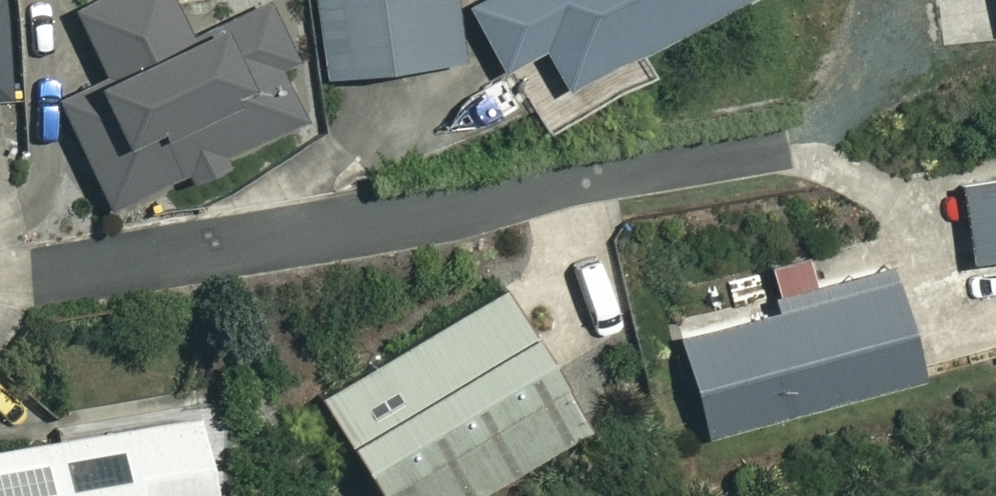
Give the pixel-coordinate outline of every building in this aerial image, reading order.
[(97,200),(173,166),(177,175),(216,157),(213,149),(292,114),(264,51),(289,40),(271,0),(241,0),(181,27),(169,0),(86,0),(70,7),(97,71),(49,92),(97,200)] [(446,0),(305,0),(311,69),(451,57),(446,0)] [(460,5),(491,64),(532,42),(552,78),(700,0),(470,0),(460,5)] [(954,179),(963,257),(995,254),(995,175),(954,179)] [(909,373),(879,266),(801,288),(804,298),(673,335),(700,432),(909,373)] [(495,289),(314,396),(372,495),(447,495),(573,422),(495,289)] [(0,435),(0,495),(190,495),(174,404),(0,435)]
